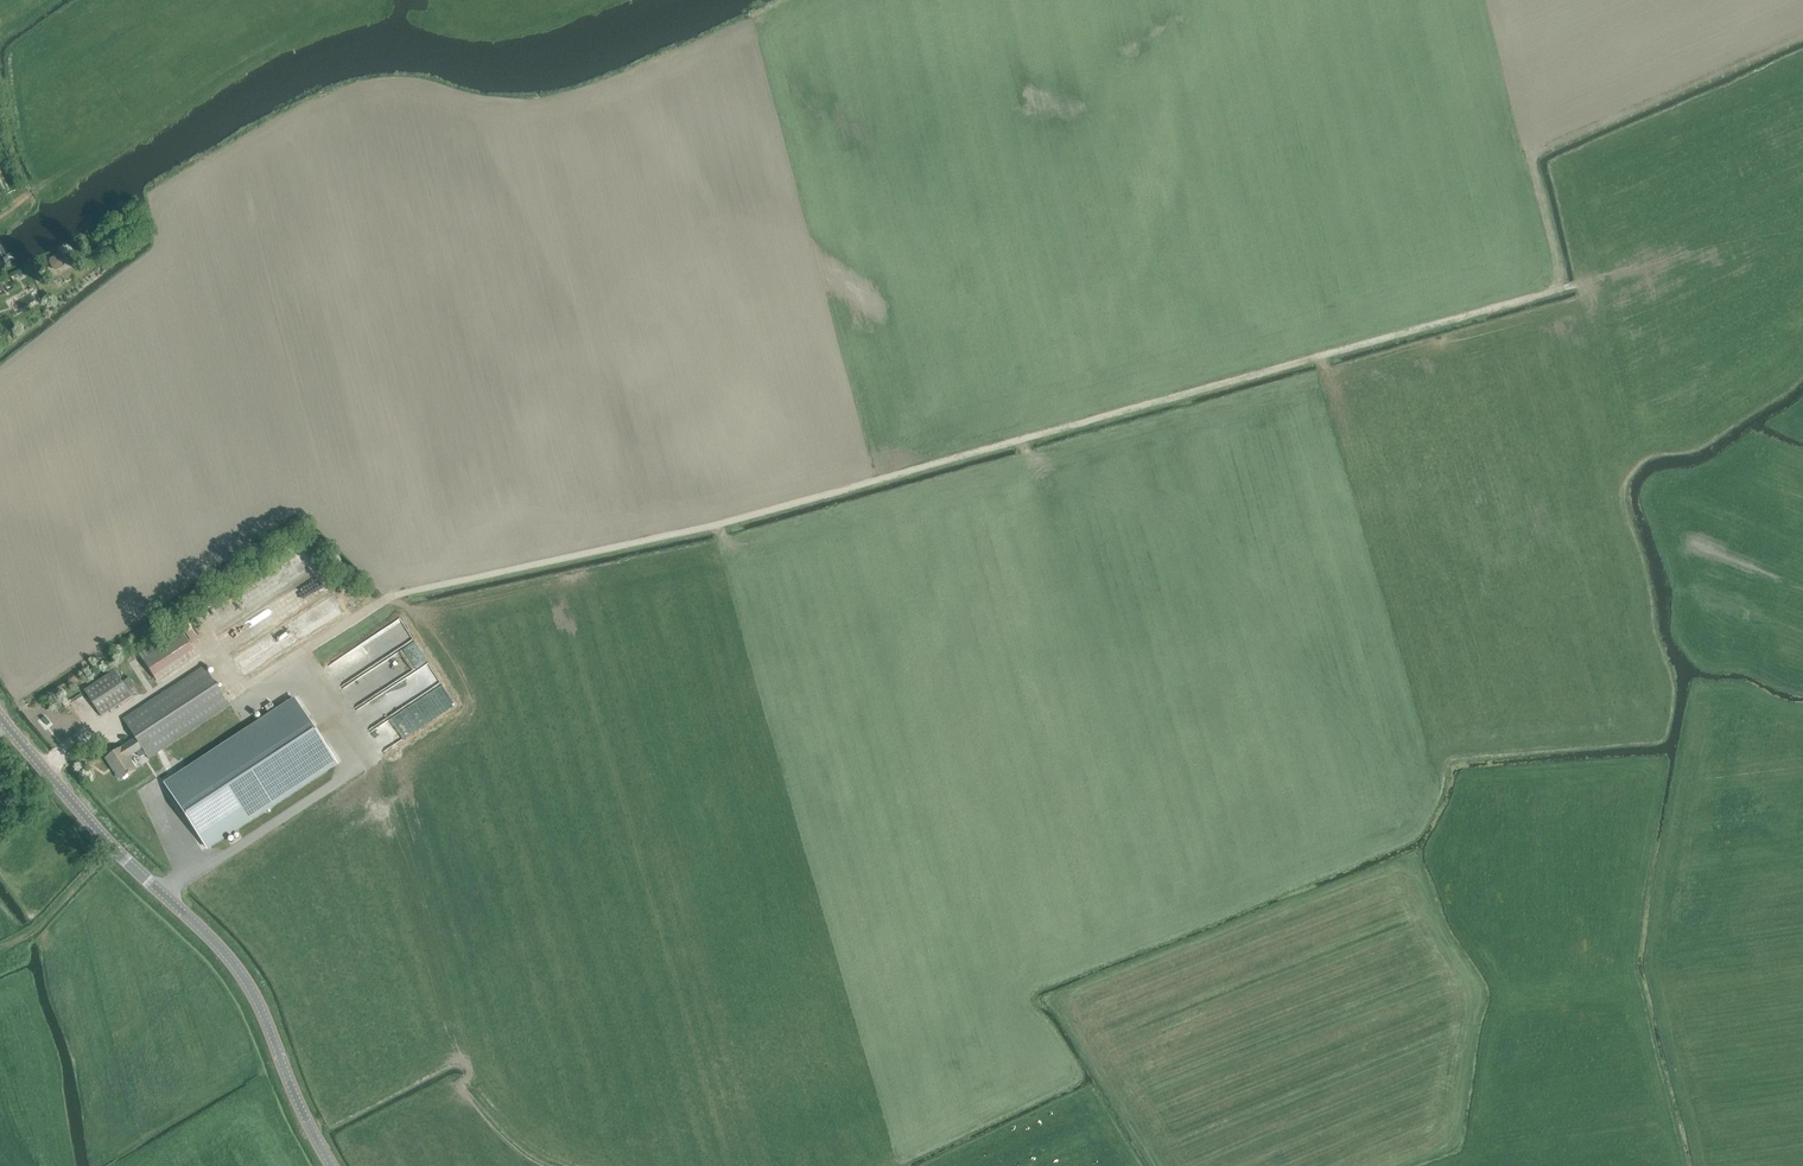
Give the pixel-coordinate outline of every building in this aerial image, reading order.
[(50,259),(49,262),(52,269),(55,270),(63,267),(64,264),(61,256),(57,255),(50,259)] [(368,667),(344,682),(350,692),(381,672),(373,660),(407,638),(396,620),(353,647),(361,661),(363,659),(368,667)] [(156,680),(196,653),(179,627),(139,654),(156,680)] [(428,661),(358,705),(372,727),(442,683),(428,661)] [(228,706),(221,695),(202,666),(122,718),(135,739),(122,748),(121,748),(105,758),(114,772),(115,771),(120,779),(136,769),(129,758),(141,748),(148,758),(228,706)] [(84,690),(101,716),(131,696),(114,670),(84,690)] [(122,680),(129,689),(136,684),(129,675),(122,680)] [(203,844),(333,760),(293,697),(162,781),(203,844)]
